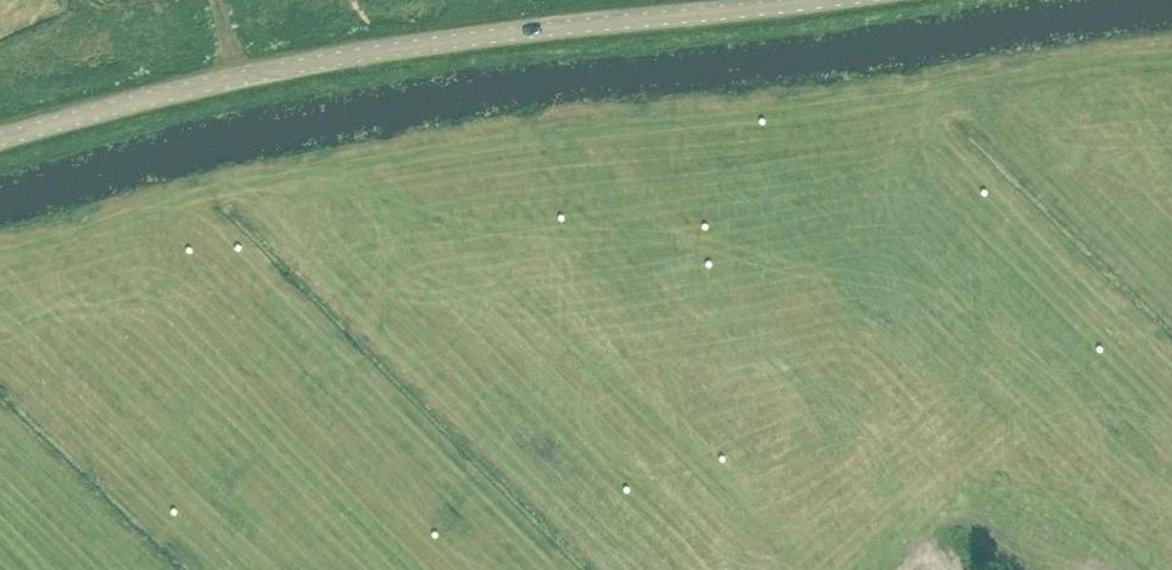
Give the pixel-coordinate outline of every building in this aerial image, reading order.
[(907,557),(892,569),(919,569),(907,557)]
